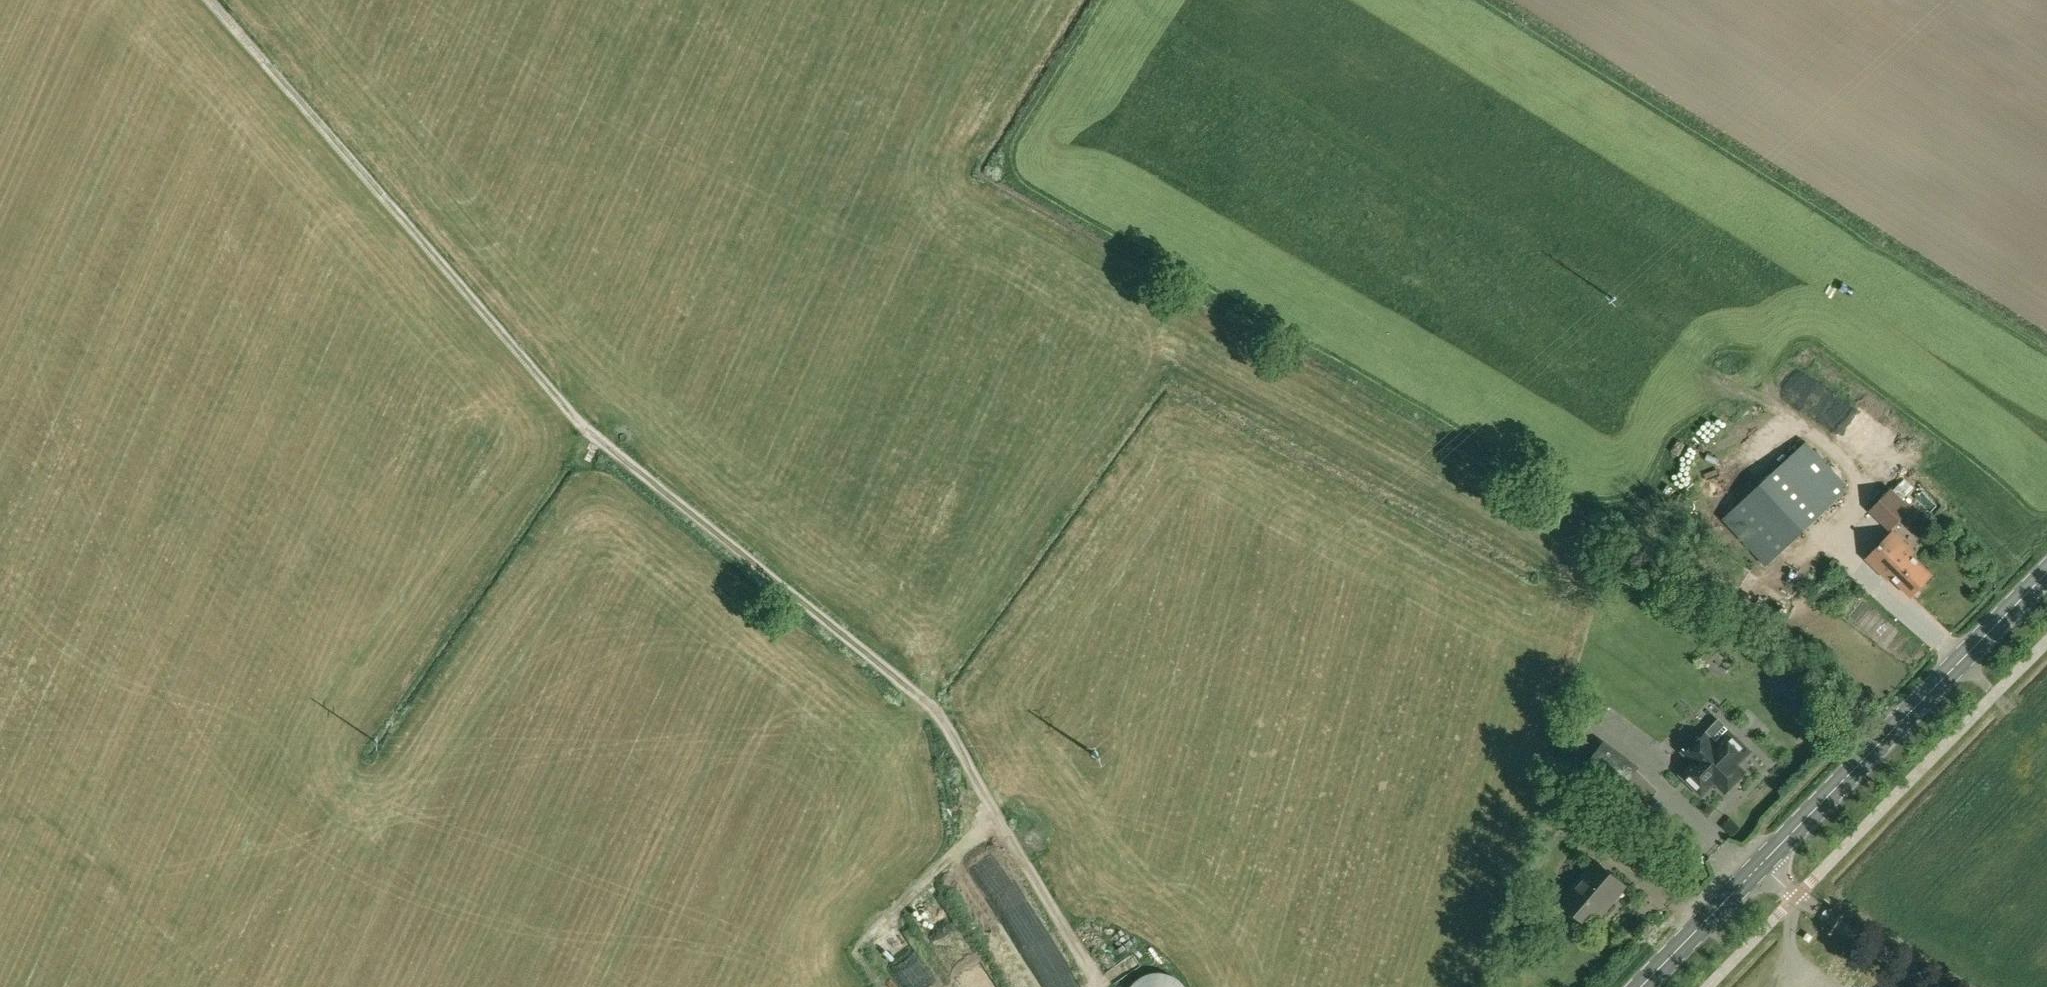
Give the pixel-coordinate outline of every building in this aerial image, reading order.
[(1806,442),(1723,519),(1767,565),(1850,488),(1806,442)] [(1905,479),(1893,490),(1892,489),(1870,511),(1889,530),(1911,508),(1903,500),(1915,489),(1905,479)] [(1887,537),(1866,559),(1888,581),(1891,577),(1911,596),(1933,574),(1912,554),(1909,558),(1887,537)] [(1751,751),(1729,730),(1717,743),(1707,733),(1699,742),(1694,737),(1681,751),(1693,762),(1680,775),(1702,796),(1714,783),(1724,792),(1745,771),(1738,764),(1751,751)] [(1658,791),(1634,767),(1600,743),(1594,751),(1572,735),(1555,758),(1578,775),(1577,776),(1610,800),(1613,797),(1633,817),(1658,791)] [(1597,862),(1561,902),(1590,927),(1625,886),(1597,862)] [(1184,986),(1179,980),(1176,978),(1169,974),(1161,972),(1157,972),(1149,972),(1145,974),(1138,977),(1135,980),(1129,986),(1185,986),(1184,986)]
